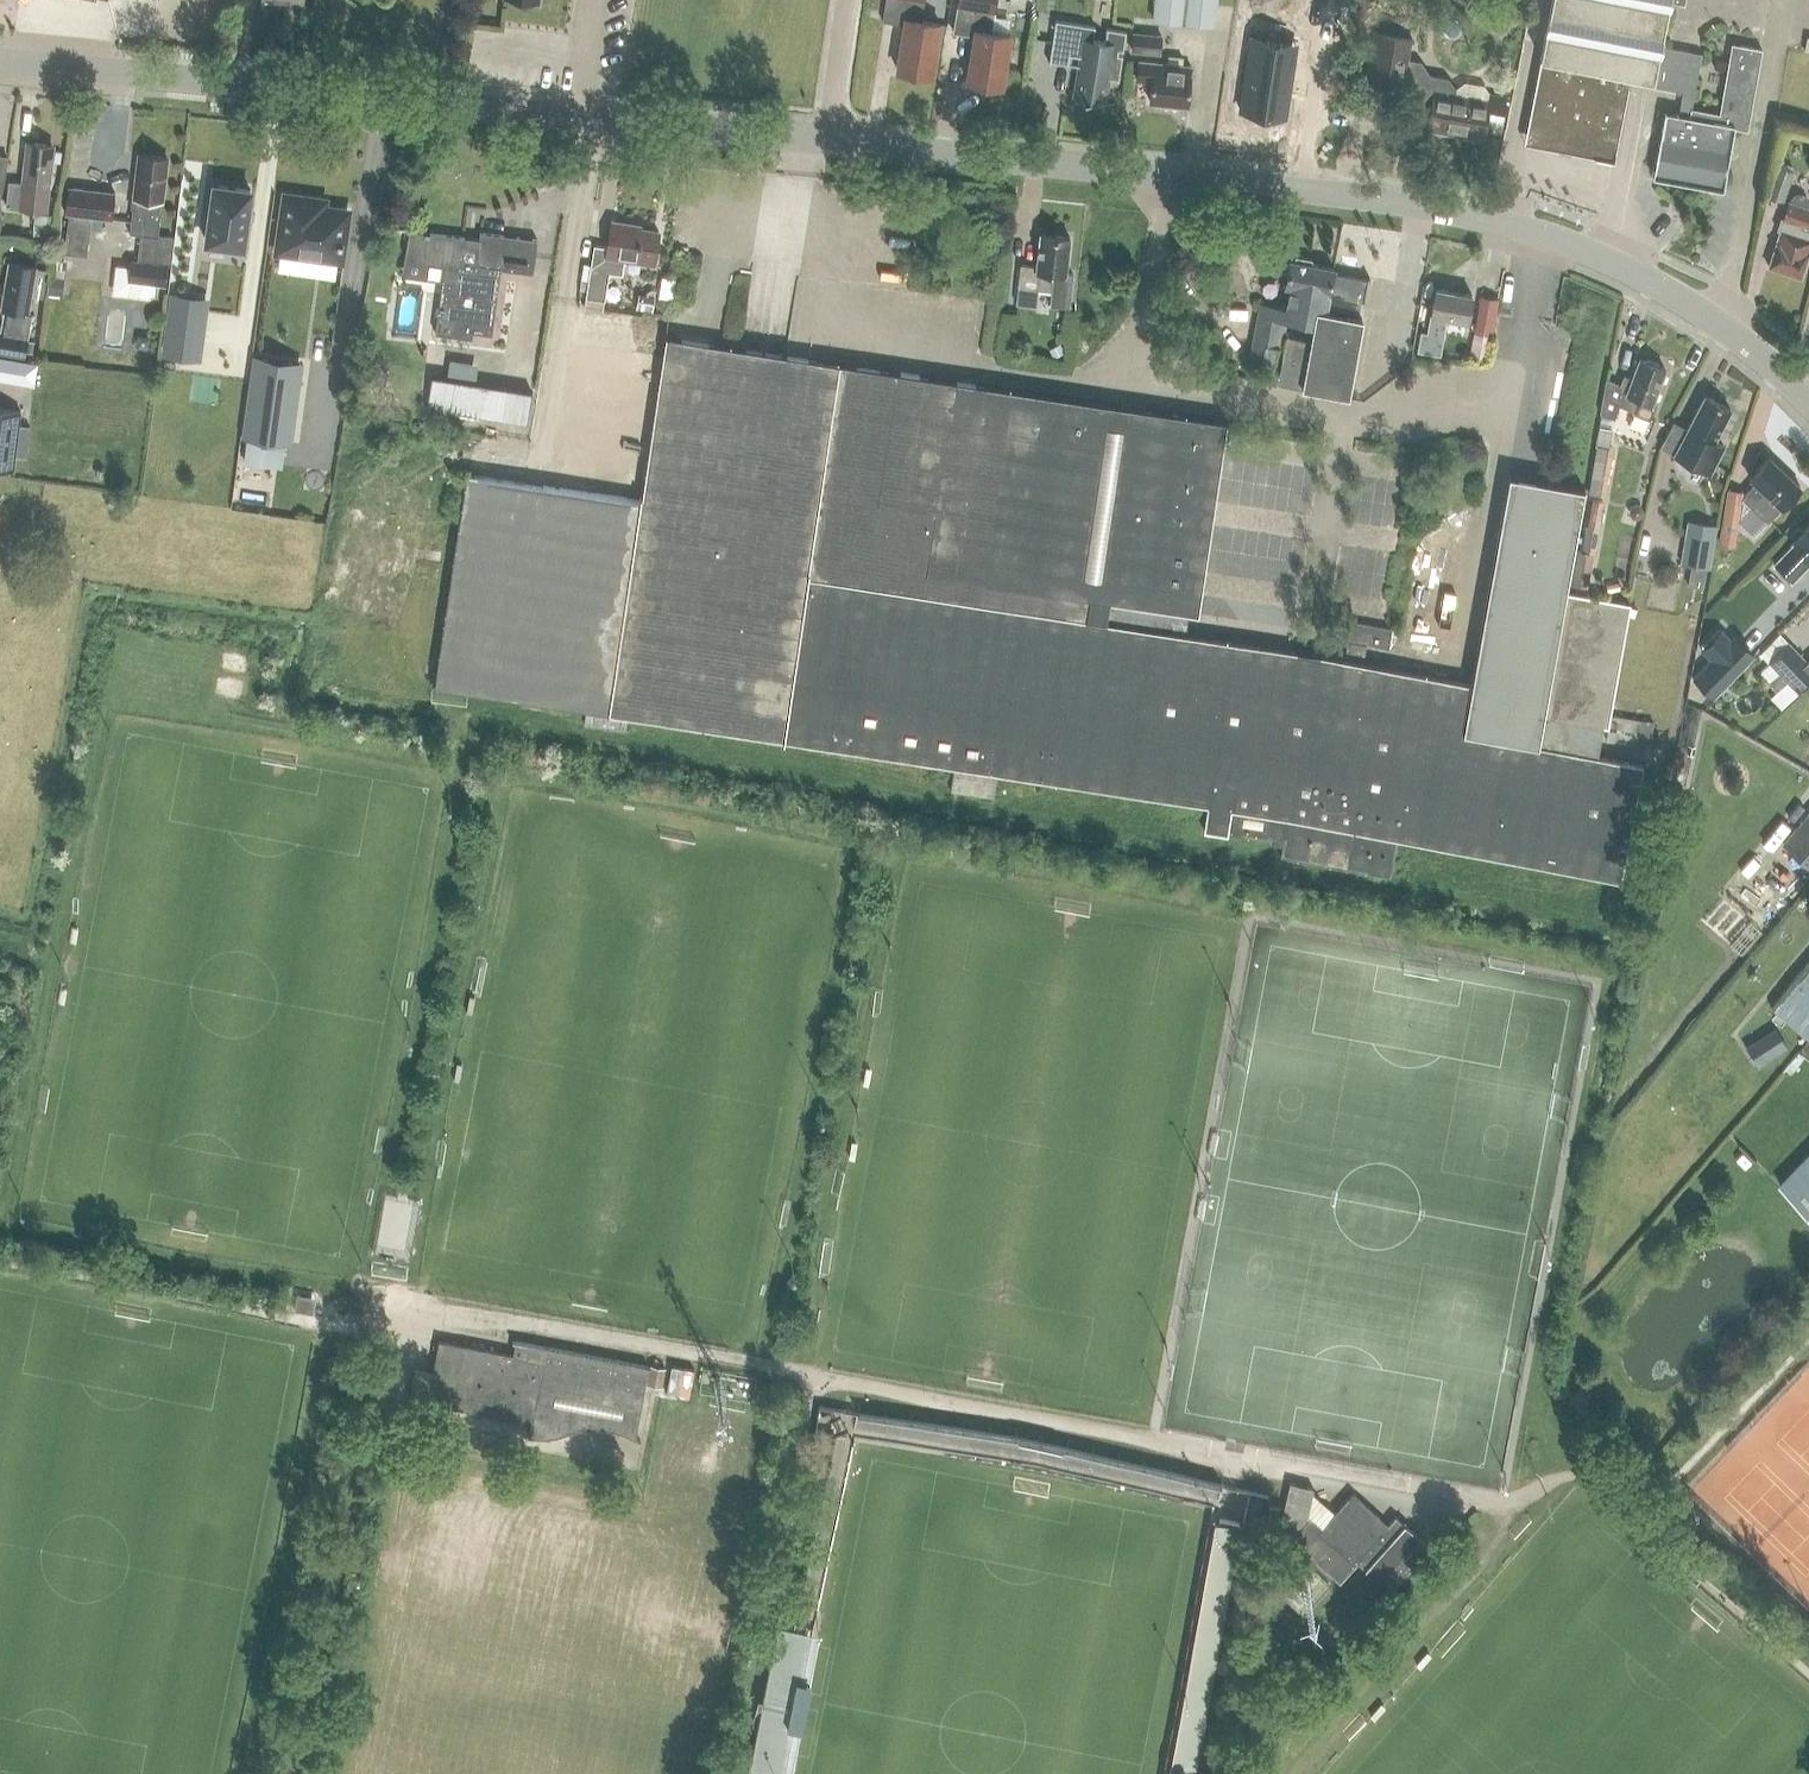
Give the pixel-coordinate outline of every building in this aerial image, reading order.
[(884,21),(905,24),(898,70),(932,75),(940,24),(921,21),(924,0),(887,0),(884,21)] [(1002,87),(1010,35),(991,32),(994,12),(993,12),(995,0),(959,0),(958,6),(953,32),(975,35),(967,81),(1002,87)] [(1215,27),(1218,0),(1155,0),(1153,21),(1215,27)] [(1528,139),(1612,156),(1628,74),(1652,79),(1659,46),(1668,0),(1554,0),(1542,57),(1544,58),(1528,139)] [(1119,80),(1123,55),(1118,54),(1118,50),(1123,51),(1127,31),(1107,28),(1105,41),(1094,40),(1096,26),(1056,20),(1050,61),(1068,64),(1070,55),(1081,56),(1076,90),(1086,92),(1085,100),(1103,103),(1107,78),(1119,80)] [(1161,35),(1134,32),(1132,51),(1159,53),(1161,35)] [(1431,115),(1428,128),(1483,137),(1486,121),(1501,124),(1506,94),(1489,91),(1488,101),(1455,95),(1456,89),(1448,79),(1430,76),(1421,63),(1403,60),(1407,38),(1376,33),(1367,82),(1404,88),(1405,86),(1408,87),(1425,114),(1431,115)] [(1662,138),(1656,175),(1721,187),(1733,127),(1748,130),(1764,49),(1736,44),(1723,113),(1692,108),(1695,94),(1684,92),(1679,116),(1667,114),(1663,138),(1662,138)] [(1702,55),(1659,46),(1652,79),(1651,86),(1684,92),(1695,94),(1702,55)] [(1328,51),(1304,47),(1302,59),(1327,62),(1328,51)] [(1250,50),(1240,110),(1285,117),(1294,58),(1250,50)] [(1152,81),(1150,101),(1188,105),(1192,66),(1183,65),(1183,58),(1169,56),(1168,64),(1140,61),(1138,80),(1139,81),(1139,80),(1152,81)] [(50,162),(52,144),(29,142),(27,160),(25,159),(22,183),(9,182),(6,207),(47,211),(49,188),(50,188),(53,163),(50,162)] [(167,157),(140,154),(135,199),(137,199),(136,208),(133,208),(130,234),(141,235),(138,261),(131,260),(129,281),(167,286),(169,265),(170,265),(173,237),(159,235),(161,216),(160,216),(161,202),(162,202),(167,157)] [(0,201),(8,159),(0,158),(0,201)] [(1784,201),(1795,172),(1779,166),(1769,195),(1784,201)] [(69,187),(65,213),(69,214),(64,253),(87,256),(92,217),(112,219),(116,193),(69,187)] [(251,193),(214,188),(206,245),(243,250),(251,193)] [(1781,231),(1769,267),(1801,278),(1808,255),(1808,208),(1808,205),(1808,203),(1808,199),(1805,195),(1800,193),(1794,195),(1791,198),(1790,201),(1789,201),(1783,218),(1782,218),(1778,230),(1781,231)] [(340,260),(347,212),(322,209),(323,202),(286,197),(279,251),(340,260)] [(623,275),(625,258),(655,262),(660,232),(632,228),(633,224),(612,221),(608,248),(595,246),(592,264),(583,263),(579,289),(587,290),(586,297),(604,300),(608,272),(623,275)] [(414,231),(410,257),(445,262),(436,334),(473,338),(474,332),(493,335),(501,269),(534,273),(538,240),(481,232),(480,239),(414,231)] [(1070,308),(1074,275),(1066,274),(1070,237),(1041,233),(1037,266),(1020,264),(1018,288),(1019,288),(1018,302),(1038,304),(1040,291),(1051,292),(1050,306),(1070,308)] [(1260,366),(1274,369),(1278,348),(1280,348),(1286,320),(1314,325),(1311,340),(1286,335),(1276,383),(1353,398),(1353,396),(1351,395),(1354,379),(1351,378),(1362,321),(1363,319),(1357,318),(1360,301),(1364,301),(1363,303),(1365,304),(1370,277),(1368,276),(1368,278),(1334,272),(1334,267),(1322,265),(1323,260),(1307,257),(1306,262),(1291,260),(1286,286),(1291,287),(1287,309),(1261,304),(1253,343),(1264,345),(1260,366)] [(32,296),(37,267),(9,262),(0,309),(0,310),(28,315),(32,296)] [(65,278),(48,276),(47,294),(63,295),(65,278)] [(1472,295),(1436,288),(1431,314),(1432,315),(1428,334),(1427,344),(1447,347),(1449,337),(1443,336),(1446,317),(1467,321),(1472,295)] [(655,296),(639,294),(636,308),(653,311),(655,296)] [(1498,301),(1480,298),(1473,334),(1491,337),(1498,301)] [(172,310),(166,354),(197,359),(204,314),(172,310)] [(23,358),(26,342),(0,337),(0,354),(23,358)] [(1390,875),(1398,838),(1621,881),(1643,765),(1597,756),(1602,724),(1608,725),(1629,604),(1566,592),(1584,490),(1510,477),(1472,687),(1320,656),(1106,623),(1109,601),(1198,615),(1227,423),(898,373),(840,364),(667,337),(642,501),(467,474),(435,686),(587,709),(584,723),(625,730),(627,715),(955,766),(951,790),(994,796),(998,773),(1209,805),(1205,829),(1285,841),(1282,856),(1347,868),(1390,875)] [(1065,353),(1061,345),(1050,351),(1054,359),(1065,353)] [(288,442),(299,363),(257,357),(246,436),(288,442)] [(1659,362),(1648,358),(1646,361),(1640,359),(1632,378),(1624,375),(1620,384),(1607,379),(1600,413),(1614,418),(1619,405),(1634,411),(1634,413),(1650,419),(1656,403),(1652,402),(1653,400),(1656,399),(1659,392),(1657,390),(1660,382),(1663,381),(1666,374),(1664,372),(1665,369),(1659,366),(1659,362)] [(433,372),(428,406),(528,422),(534,388),(433,372)] [(1724,446),(1715,441),(1731,409),(1705,396),(1675,454),(1711,473),(1724,446)] [(13,470),(15,456),(26,458),(30,426),(19,425),(21,409),(0,406),(0,469),(13,470)] [(1605,496),(1613,448),(1609,447),(1612,429),(1599,426),(1588,492),(1605,496)] [(1746,493),(1729,489),(1721,536),(1735,539),(1743,499),(1767,522),(1781,508),(1782,508),(1801,488),(1769,457),(1750,477),(1756,483),(1746,493)] [(1397,500),(1356,494),(1353,518),(1393,524),(1397,500)] [(1696,522),(1692,550),(1712,553),(1716,525),(1696,522)] [(1791,533),(1791,535),(1795,539),(1793,541),(1794,541),(1774,562),(1791,579),(1805,564),(1802,561),(1808,555),(1808,556),(1808,524),(1805,529),(1801,525),(1799,525),(1791,533)] [(1390,650),(1394,631),(1354,622),(1348,652),(1366,656),(1368,646),(1390,650)] [(1731,642),(1694,680),(1713,698),(1754,656),(1736,638),(1731,642)] [(1789,643),(1769,661),(1800,693),(1808,684),(1808,661),(1808,662),(1789,643)] [(1800,693),(1789,682),(1777,693),(1771,699),(1782,710),(1800,693)] [(1606,740),(1649,747),(1654,722),(1611,715),(1606,740)] [(1788,848),(1808,866),(1808,823),(1788,848)] [(1773,1010),(1808,1040),(1808,1039),(1808,968),(1773,1010)] [(1787,1047),(1776,1028),(1746,1047),(1757,1066),(1787,1047)] [(1779,1183),(1808,1212),(1808,1152),(1779,1183)] [(304,1312),(307,1295),(298,1293),(294,1310),(304,1312)] [(640,1442),(641,1440),(636,1437),(650,1366),(513,1341),(511,1355),(464,1346),(440,1342),(429,1401),(453,1406),(532,1420),(530,1433),(529,1432),(528,1436),(541,1437),(555,1436),(568,1432),(571,1431),(581,1429),(597,1427),(612,1429),(627,1434),(640,1442)] [(647,1384),(664,1387),(667,1368),(650,1365),(647,1384)] [(677,1394),(682,1367),(671,1365),(666,1392),(677,1394)] [(857,1415),(854,1437),(1068,1466),(1069,1460),(1060,1458),(1061,1448),(1037,1445),(1037,1439),(857,1415)] [(1087,1459),(1083,1478),(1262,1511),(1266,1490),(1074,1453),(1073,1456),(1087,1459)] [(1314,1488),(1290,1483),(1280,1528),(1340,1582),(1358,1562),(1390,1590),(1429,1546),(1396,1516),(1386,1527),(1379,1520),(1380,1518),(1353,1493),(1320,1530),(1307,1519),(1314,1488)] [(1208,1518),(1180,1699),(1208,1704),(1237,1522),(1208,1518)] [(1307,1598),(1290,1583),(1280,1594),(1297,1609),(1307,1598)] [(746,1760),(789,1767),(811,1624),(768,1617),(746,1760)] [(1193,1769),(1161,1764),(1160,1773),(1192,1773),(1193,1769)]
